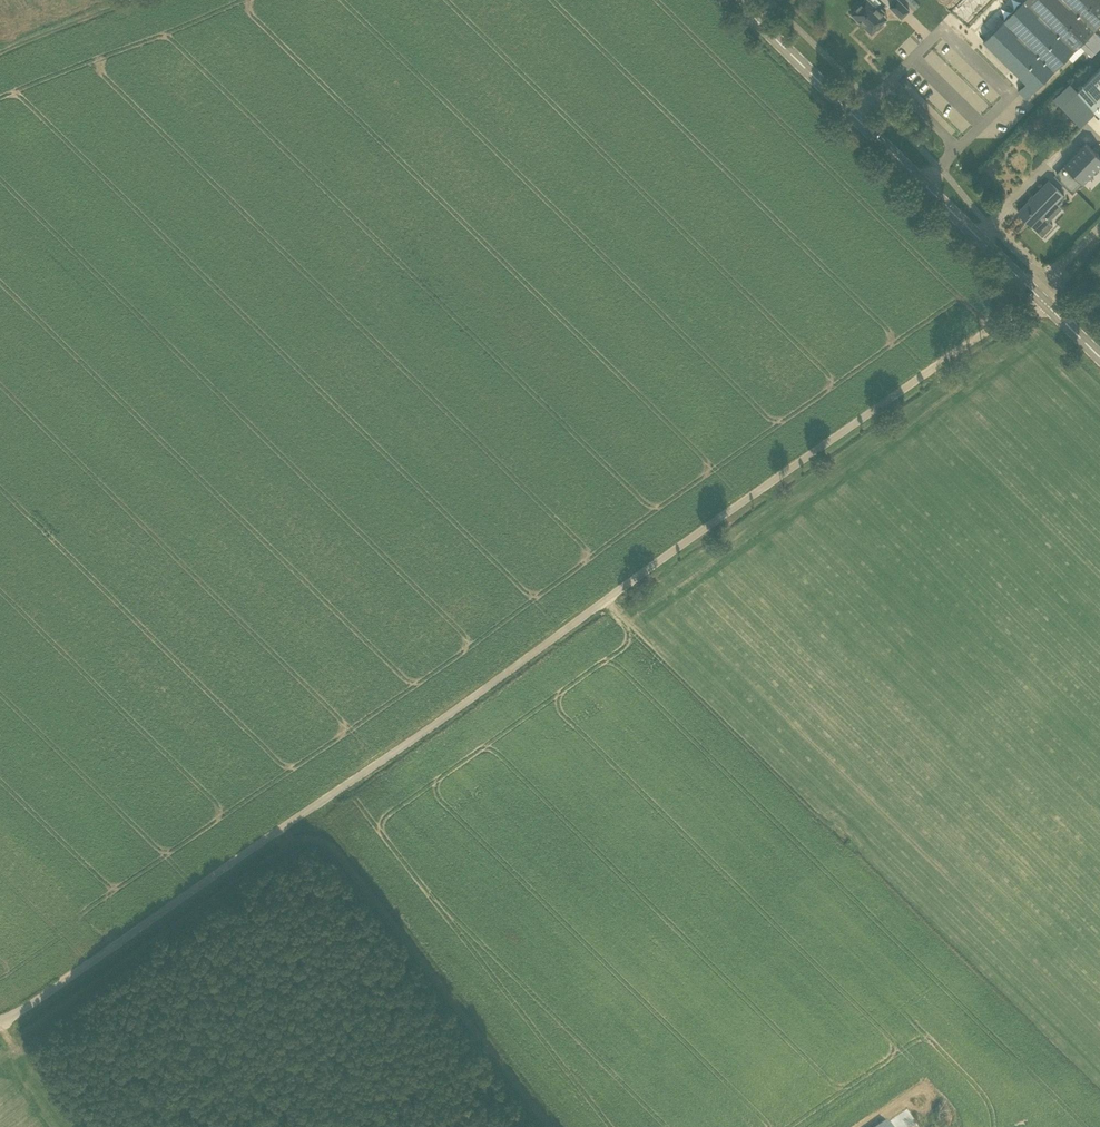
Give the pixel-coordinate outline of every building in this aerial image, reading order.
[(885,13),(887,11),(879,4),(881,1),(880,0),(864,0),(851,13),(872,33),(888,17),(885,13)] [(889,5),(902,19),(911,10),(901,0),(894,0),(889,5)] [(952,9),(952,10),(965,22),(986,0),(961,0),(959,2),(957,0),(951,0),(947,4),(952,9)] [(983,40),(1023,0),(986,0),(965,22),(983,40)] [(1084,48),(1092,55),(1099,47),(1099,35),(1094,29),(1099,23),(1099,0),(1023,0),(983,40),(1026,82),(1018,90),(1026,97),(1028,98),(1031,95),(1030,93),(1034,89),(1034,90),(1080,43),(1084,48)] [(1078,89),(1099,111),(1099,66),(1078,89)] [(1064,164),(1083,183),(1097,168),(1099,170),(1099,155),(1086,142),(1064,164)] [(1043,214),(1056,202),(1063,194),(1049,180),(1018,211),(1043,235),(1053,224),(1043,214)]
